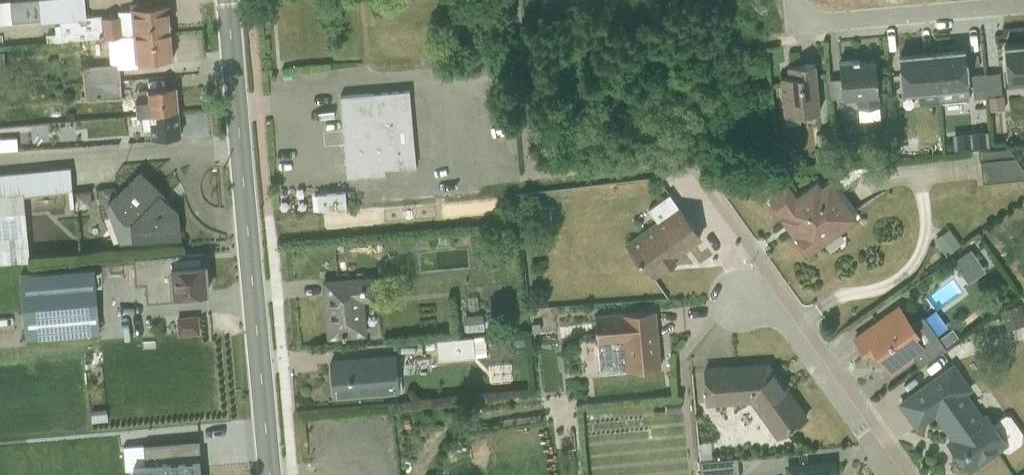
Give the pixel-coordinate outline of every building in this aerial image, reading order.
[(107,36),(171,29),(168,4),(118,8),(118,14),(86,17),(83,0),(0,0),(0,22),(40,18),(40,21),(60,19),(60,23),(54,24),(55,32),(45,33),(46,40),(102,35),(102,37),(107,36)] [(157,58),(173,56),(171,29),(107,36),(110,62),(81,65),(83,80),(120,77),(120,65),(136,64),(136,65),(158,63),(157,58)] [(1003,46),(1006,83),(1023,81),(1023,44),(1003,46)] [(936,89),(967,87),(964,49),(952,50),(952,51),(935,52),(934,52),(936,89)] [(936,89),(934,52),(898,55),(901,91),(936,89)] [(857,107),(879,106),(875,59),(859,61),(859,59),(838,60),(842,97),(856,95),(857,107)] [(784,114),(819,110),(815,63),(787,65),(788,75),(780,76),(784,114)] [(983,72),(985,96),(989,96),(990,109),(1004,108),(1003,94),(1000,94),(998,70),(983,72)] [(972,97),(985,96),(983,72),(970,73),(972,97)] [(121,95),(120,77),(83,80),(84,98),(121,95)] [(136,112),(142,112),(178,110),(175,86),(147,89),(148,98),(135,99),(136,112)] [(384,166),(415,164),(409,89),(340,94),(345,162),(346,171),(346,175),(384,172),(384,166)] [(51,140),(64,139),(61,108),(48,109),(51,140)] [(145,137),(180,133),(178,110),(142,112),(145,137)] [(69,140),(81,140),(79,118),(68,119),(69,140)] [(815,148),(828,146),(827,132),(814,133),(815,148)] [(969,148),(982,147),(981,135),(968,135),(969,148)] [(838,152),(855,150),(854,138),(837,140),(838,152)] [(904,152),(917,151),(916,138),(903,139),(904,152)] [(982,180),(1023,176),(1023,169),(1008,147),(980,149),(981,158),(980,158),(982,180)] [(21,170),(23,194),(68,189),(70,205),(73,204),(70,166),(21,170)] [(28,258),(23,194),(21,170),(0,172),(0,261),(28,258)] [(119,240),(175,235),(173,209),(161,210),(156,205),(138,171),(105,203),(119,240)] [(807,251),(856,215),(830,179),(821,185),(817,179),(796,194),(789,184),(769,198),(772,201),(770,202),(776,210),(778,209),(780,213),(782,211),(786,217),(788,215),(797,228),(795,229),(799,234),(797,236),(799,239),(797,240),(803,249),(805,248),(807,251)] [(78,206),(91,204),(89,190),(76,192),(78,206)] [(317,208),(346,205),(345,190),(316,192),(317,208)] [(682,247),(699,235),(669,192),(648,207),(656,218),(627,239),(652,274),(685,251),(682,247)] [(945,254),(961,243),(950,227),(933,238),(945,254)] [(968,281),(986,268),(970,247),(953,260),(968,281)] [(173,292),(207,289),(204,264),(171,266),(170,254),(134,257),(136,282),(146,281),(147,299),(173,297),(173,292)] [(20,273),(25,337),(99,332),(93,267),(20,273)] [(324,279),(328,335),(367,332),(364,299),(376,299),(374,275),(324,279)] [(1023,323),(1023,314),(1020,302),(1001,308),(1007,328),(1023,323)] [(957,335),(951,326),(937,336),(922,314),(912,321),(899,304),(854,336),(863,350),(866,347),(873,356),(877,352),(890,370),(911,354),(918,364),(945,346),(943,344),(957,335)] [(625,369),(660,366),(655,308),(594,313),(597,340),(622,338),(625,369)] [(463,329),(483,328),(482,312),(463,313),(463,329)] [(178,334),(199,332),(197,313),(176,314),(178,334)] [(485,333),(437,337),(438,355),(486,353),(485,333)] [(333,395),(401,389),(400,373),(397,373),(396,354),(331,359),(333,395)] [(775,436),(806,415),(767,362),(705,367),(707,403),(750,400),(775,436)] [(968,469),(1001,445),(1003,447),(1008,448),(1019,440),(1021,430),(1010,413),(1005,412),(993,421),(987,412),(982,414),(967,392),(972,388),(954,362),(900,401),(917,424),(934,412),(953,437),(948,441),(968,469)] [(489,381),(510,380),(510,363),(488,363),(489,381)] [(666,410),(680,409),(680,397),(665,397),(666,410)] [(699,458),(711,457),(710,440),(709,421),(696,422),(699,458)] [(199,437),(143,443),(145,462),(133,464),(134,474),(196,474),(195,464),(202,464),(199,437)] [(701,474),(739,474),(737,455),(711,457),(699,458),(701,474)] [(832,461),(784,465),(785,474),(833,474),(832,461)]
